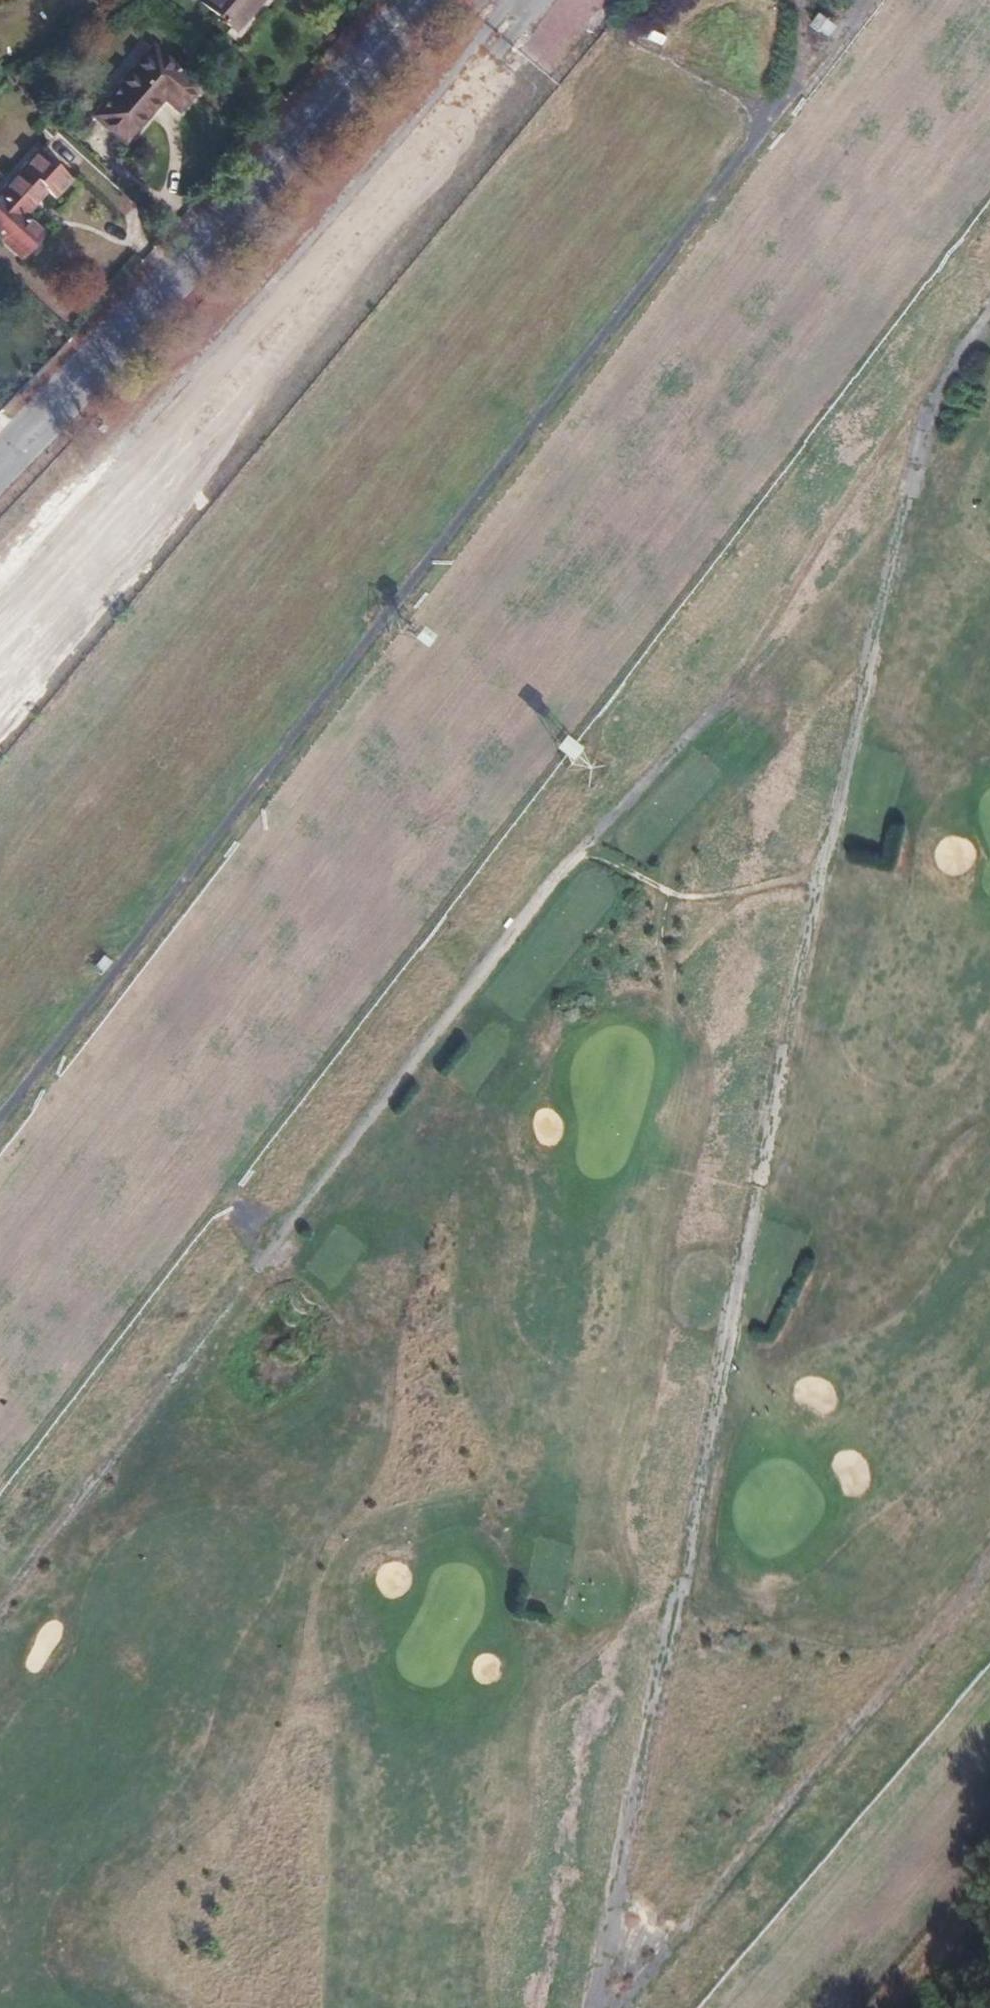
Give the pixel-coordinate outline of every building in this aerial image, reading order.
[(233,27),(256,0),(202,0),(233,27)] [(826,16),(816,26),(823,33),(833,22),(826,16)] [(143,36),(83,104),(114,131),(154,86),(168,98),(188,74),(143,36)] [(0,130),(0,176),(15,159),(22,165),(39,147),(11,119),(0,130)] [(14,204),(0,191),(0,219),(14,204)]
